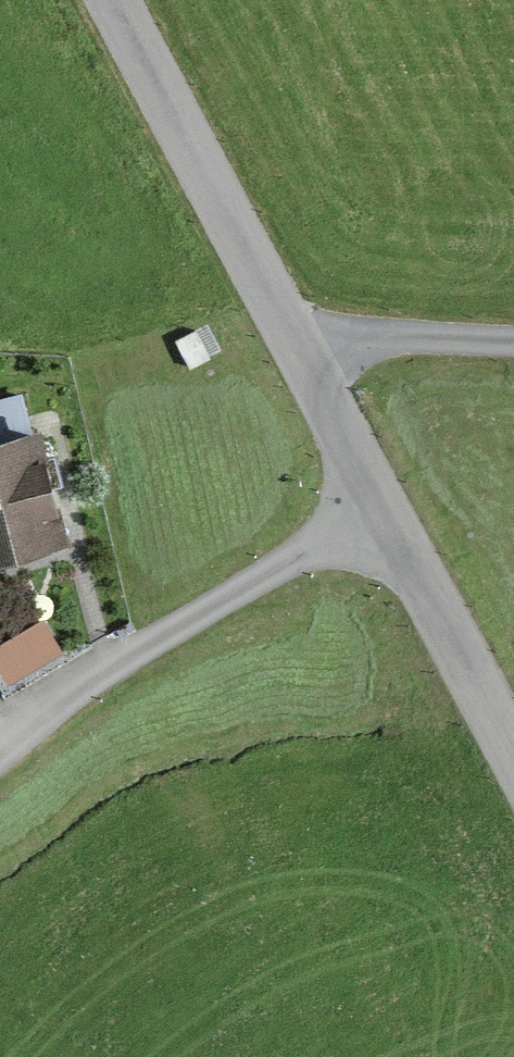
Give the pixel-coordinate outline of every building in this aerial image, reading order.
[(0,432),(0,542),(58,529),(35,424),(0,432)] [(53,603),(34,563),(0,579),(0,628),(53,603)] [(0,626),(0,634),(13,663),(72,636),(56,601),(0,626)]
